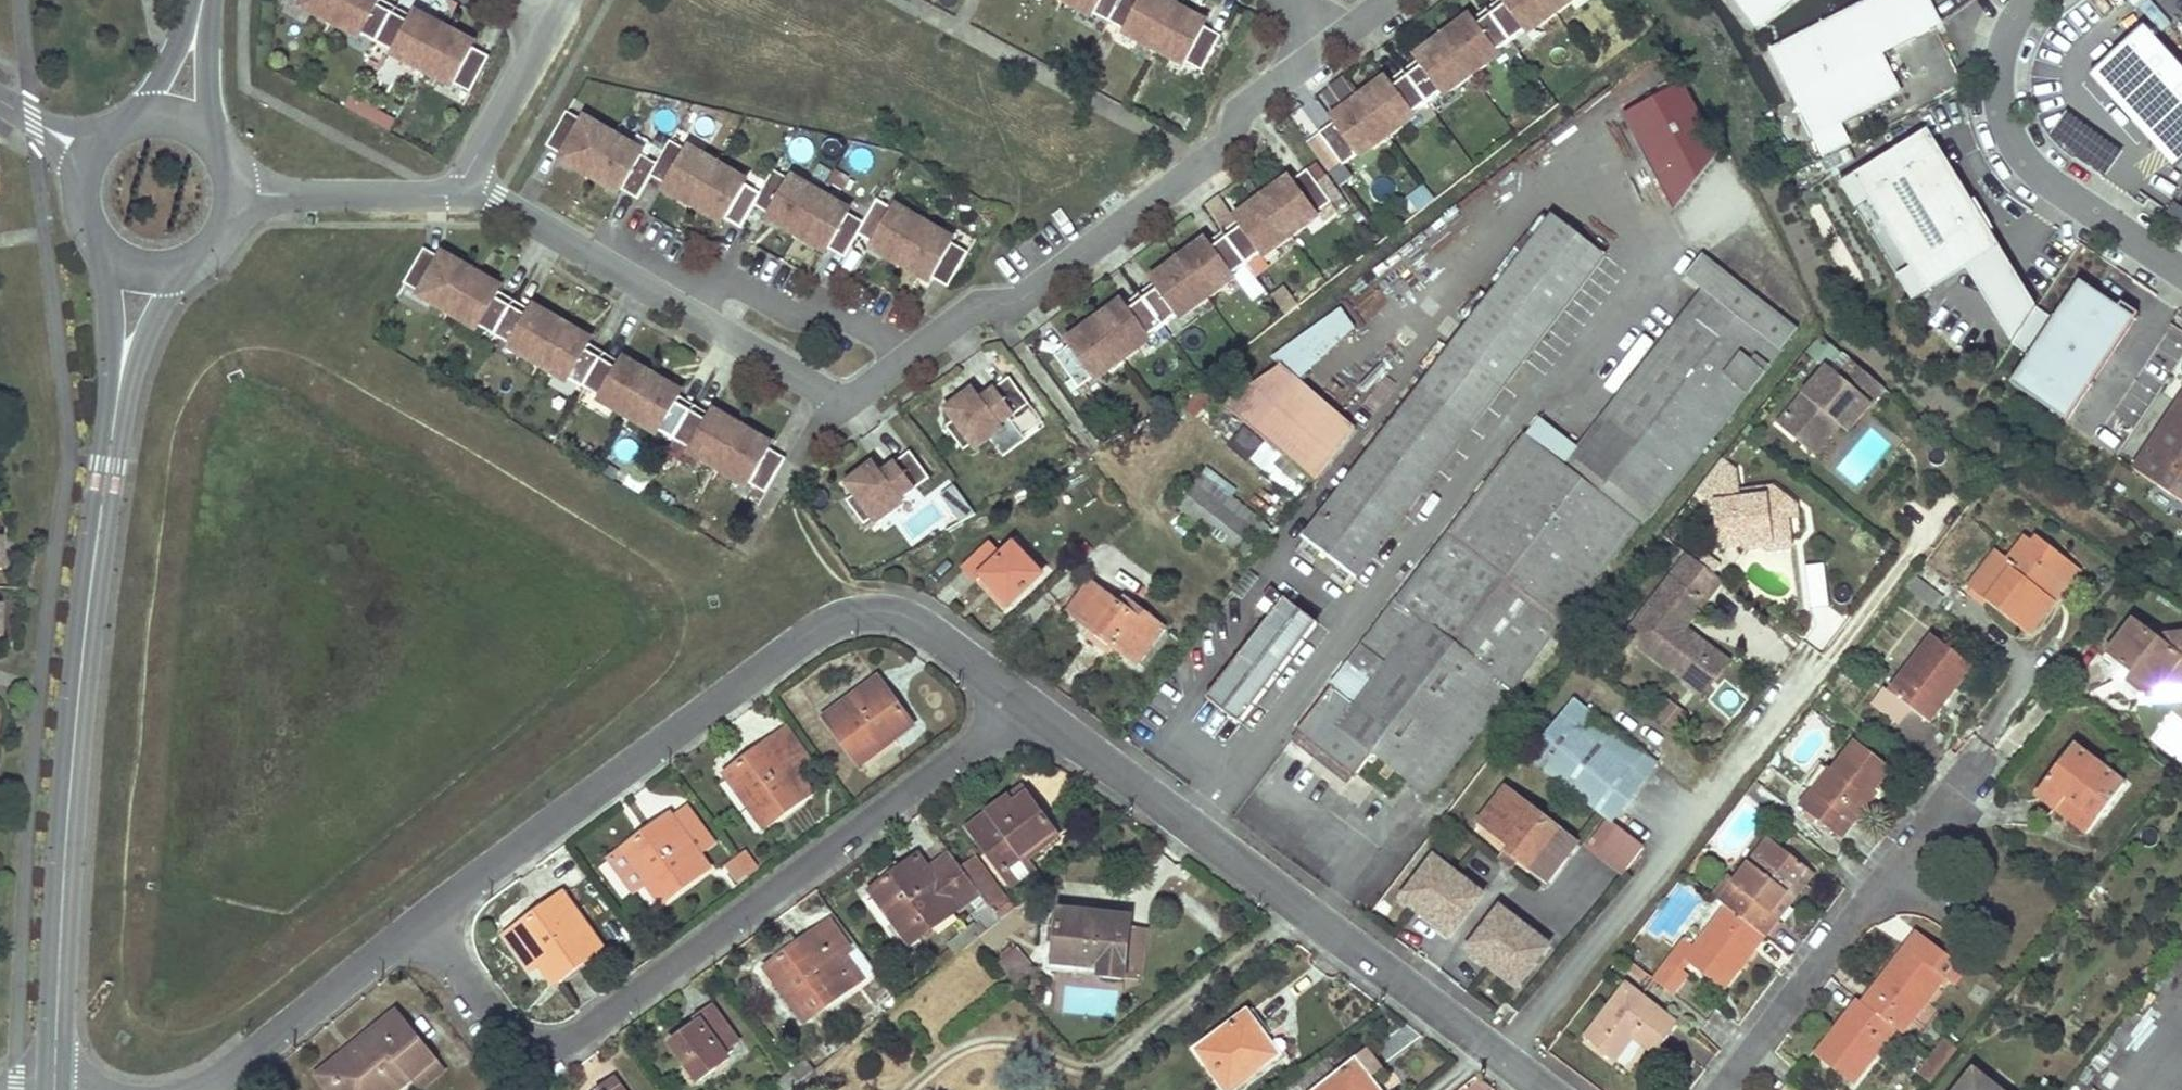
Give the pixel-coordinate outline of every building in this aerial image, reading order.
[(314,10),(312,15),(344,32),(347,27),(406,59),(404,63),(437,81),(439,76),(469,92),(489,57),(475,50),(407,14),(383,1),(381,0),(295,0),(314,10)] [(1076,10),(1079,6),(1139,38),(1137,43),(1169,60),(1172,55),(1201,71),(1220,36),(1208,30),(1153,0),(1057,0),(1076,10)] [(1173,0),(1153,0),(1208,30),(1213,21),(1173,0)] [(1318,134),(1342,166),(1369,145),(1372,150),(1402,128),(1399,124),(1454,83),(1457,87),(1487,65),(1484,61),(1539,20),(1542,25),(1572,3),(1570,0),(1499,0),(1476,17),(1414,63),(1392,79),(1330,125),(1318,134)] [(1759,20),(1785,0),(1743,0),(1759,20)] [(1772,56),(1823,159),(1852,144),(1842,125),(1894,98),(1874,59),(1935,28),(1921,0),(1883,0),(1772,56)] [(2085,45),(2108,28),(2087,0),(2064,17),(2085,45)] [(480,42),(412,6),(407,14),(475,50),(480,42)] [(1471,9),(1409,55),(1414,63),(1476,17),(1471,9)] [(2181,161),(2181,67),(2144,26),(2090,75),(2175,168),(2181,161)] [(1386,72),(1324,118),(1330,125),(1392,79),(1386,72)] [(1624,114),(1687,235),(1743,205),(1680,84),(1624,114)] [(566,112),(546,146),(558,154),(625,192),(637,200),(651,176),(657,165),(628,148),(630,143),(598,125),(596,129),(566,112)] [(1928,131),(1840,185),(1856,210),(1870,201),(1911,268),(1897,277),(1912,302),(1965,269),(1999,248),(1928,131)] [(657,165),(651,176),(663,184),(729,222),(740,229),(754,206),(760,194),(759,194),(732,178),(734,173),(703,155),(700,159),(670,142),(657,165)] [(558,154),(553,162),(620,201),(625,192),(558,154)] [(1066,348),(1054,357),(1078,389),(1105,369),(1109,373),(1138,351),(1135,347),(1190,306),(1193,310),(1223,288),(1220,284),(1275,244),(1278,248),(1308,226),(1305,222),(1332,201),(1309,169),(1297,178),(1235,223),(1212,240),(1150,286),(1128,303),(1066,348)] [(1291,170),(1229,216),(1235,223),(1297,178),(1291,170)] [(760,194),(754,206),(765,213),(832,251),(844,258),(857,235),(864,224),(863,223),(834,207),(837,202),(805,184),(803,188),(773,171),(759,194),(760,194)] [(658,192),(725,231),(729,222),(663,184),(658,192)] [(864,224),(857,235),(868,242),(935,281),(947,288),(949,285),(967,253),(938,236),(940,231),(909,213),(906,217),(876,200),(863,223),(864,224)] [(1911,268),(1870,201),(1856,210),(1897,277),(1911,268)] [(760,221),(827,260),(832,251),(765,213),(760,221)] [(1603,255),(1550,214),(1442,355),(1419,387),(1303,538),(1354,577),(1603,255)] [(1207,232),(1145,278),(1150,286),(1212,240),(1207,232)] [(868,242),(864,250),(930,289),(935,281),(868,242)] [(505,285),(438,246),(433,254),(500,293),(505,285)] [(2036,307),(1999,248),(1965,269),(2011,344),(2035,308),(2036,307)] [(765,493),(785,459),(773,452),(706,413),(682,399),(615,360),(591,346),(524,307),(500,293),(433,254),(424,249),(403,283),(431,299),(428,303),(460,322),(462,317),(522,352),(519,356),(551,375),(554,370),(612,405),(610,409),(642,428),(645,423),(704,458),(701,462),(733,481),(736,476),(765,493)] [(1700,288),(1570,454),(1648,516),(1794,331),(1699,254),(1683,274),(1700,288)] [(2066,421),(2134,320),(2079,282),(2054,320),(2035,308),(2011,344),(2029,356),(2010,384),(2066,421)] [(1122,295),(1060,341),(1066,348),(1128,303),(1122,295)] [(596,337),(529,299),(524,307),(591,346),(596,337)] [(1353,328),(1340,311),(1271,357),(1279,366),(1236,393),(1228,386),(1211,395),(1312,482),(1353,429),(1297,380),(1353,328)] [(1436,350),(1412,382),(1419,387),(1442,355),(1436,350)] [(687,391),(620,352),(615,360),(682,399),(687,391)] [(1778,424),(1813,454),(1838,424),(1846,431),(1883,387),(1850,361),(1836,377),(1825,369),(1778,424)] [(968,444),(975,453),(1008,429),(1005,424),(1029,407),(1006,376),(982,394),(974,383),(941,407),(952,422),(968,444)] [(2133,470),(2181,503),(2181,396),(2133,470)] [(778,444),(711,405),(706,413),(773,452),(778,444)] [(968,444),(952,422),(946,427),(962,449),(968,444)] [(1453,526),(1567,614),(1638,523),(1523,434),(1453,526)] [(1264,442),(1249,458),(1293,499),(1307,483),(1298,475),(1299,474),(1264,442)] [(1721,451),(1704,473),(1713,479),(1714,484),(1739,482),(1737,462),(1721,451)] [(866,520),(872,529),(905,504),(902,500),(926,482),(903,452),(879,470),(871,459),(838,483),(850,498),(866,520)] [(1713,479),(1704,473),(1694,485),(1715,502),(1717,526),(1734,525),(1736,537),(1742,541),(1762,539),(1762,533),(1784,531),(1782,511),(1795,510),(1793,496),(1769,479),(1739,482),(1714,484),(1713,479)] [(1235,549),(1251,528),(1194,483),(1177,504),(1235,549)] [(866,520),(850,498),(843,503),(859,525),(866,520)] [(1734,525),(1717,526),(1718,538),(1736,537),(1734,525)] [(1434,787),(1567,614),(1453,526),(1296,729),(1354,773),(1368,755),(1372,759),(1374,756),(1376,754),(1423,790),(1434,787)] [(1762,533),(1762,539),(1762,542),(1785,540),(1784,531),(1762,533)] [(2053,599),(2045,594),(2069,561),(2033,536),(2013,564),(1993,549),(1966,585),(2029,631),(2053,599)] [(975,581),(981,576),(1007,604),(1039,574),(1012,546),(1000,557),(987,544),(962,567),(975,581)] [(1682,625),(1718,577),(1685,551),(1632,620),(1660,642),(1651,655),(1686,682),(1712,648),(1682,625)] [(1940,597),(1926,587),(1911,576),(1904,585),(1932,607),(1940,597)] [(1161,628),(1130,604),(1126,609),(1090,582),(1067,612),(1135,663),(1161,628)] [(1274,610),(1207,699),(1238,722),(1314,621),(1269,587),(1260,599),(1274,610)] [(2126,681),(2140,691),(2155,690),(2164,680),(2176,678),(2181,682),(2181,630),(2154,635),(2132,619),(2107,653),(2132,673),(2126,681)] [(1651,655),(1660,642),(1632,620),(1622,633),(1651,655)] [(1939,707),(1935,703),(1949,685),(1952,688),(1970,665),(1930,634),(1887,689),(1928,721),(1939,707)] [(1712,648),(1686,682),(1700,692),(1725,659),(1712,648)] [(879,746),(911,723),(897,704),(894,706),(887,697),(890,695),(876,677),(825,715),(855,756),(875,741),(879,746)] [(2122,686),(2136,697),(2140,691),(2126,681),(2122,686)] [(1572,700),(1528,757),(1611,820),(1643,779),(1631,769),(1641,754),(1572,700)] [(1653,720),(1672,734),(1686,714),(1667,700),(1653,720)] [(813,761),(789,727),(773,738),(797,772),(813,761)] [(725,772),(749,806),(754,803),(768,822),(811,792),(797,772),(773,738),(754,752),(757,756),(748,762),(745,758),(725,772)] [(1868,800),(1864,797),(1887,766),(1853,740),(1831,770),(1827,767),(1799,805),(1840,837),(1868,800)] [(2072,745),(2035,793),(2085,832),(2122,784),(2072,745)] [(2151,763),(2148,767),(2144,772),(2160,785),(2168,776),(2151,763)] [(1023,859),(1056,835),(1041,816),(1038,819),(1031,809),(1035,806),(1022,788),(969,828),(1001,870),(1002,868),(1015,886),(1033,872),(1023,859)] [(1555,832),(1523,809),(1525,806),(1504,790),(1480,823),(1510,846),(1505,852),(1542,879),(1571,840),(1556,830),(1555,832)] [(714,843),(690,807),(674,818),(699,854),(714,843)] [(674,818),(671,813),(652,827),(655,831),(645,838),(643,834),(610,857),(632,888),(645,879),(647,883),(653,879),(666,897),(708,868),(699,854),(674,818)] [(1611,820),(1589,848),(1616,868),(1638,841),(1611,820)] [(1723,904),(1764,935),(1778,917),(1770,910),(1803,866),(1766,838),(1731,885),(1735,888),(1723,904)] [(735,857),(746,872),(754,866),(742,851),(735,857)] [(1702,858),(1698,854),(1683,874),(1687,877),(1702,858)] [(974,891),(958,869),(948,855),(924,873),(912,857),(893,871),(897,876),(888,883),(885,878),(866,892),(891,925),(896,920),(910,939),(974,891)] [(1480,892),(1431,855),(1398,898),(1447,934),(1480,892)] [(725,864),(731,871),(737,878),(746,872),(735,857),(725,864)] [(984,903),(994,918),(1011,907),(975,857),(958,869),(974,891),(984,903)] [(537,916),(534,912),(503,936),(528,969),(544,958),(558,977),(602,945),(563,892),(544,906),(546,909),(537,916)] [(1723,904),(1713,897),(1685,933),(1695,940),(1723,904)] [(996,921),(994,918),(984,903),(971,913),(978,923),(948,945),(955,954),(996,921)] [(1687,974),(1681,969),(1687,961),(1721,987),(1738,965),(1735,962),(1748,945),(1753,949),(1764,935),(1723,904),(1695,940),(1685,933),(1651,978),(1672,995),(1687,974)] [(1547,943),(1498,905),(1465,948),(1514,985),(1547,943)] [(1055,941),(1052,960),(1100,966),(1099,974),(1122,977),(1129,926),(1131,917),(1090,911),(1088,920),(1052,915),(1049,941),(1055,941)] [(797,951),(787,958),(784,955),(766,969),(789,1001),(796,997),(810,1015),(850,985),(833,962),(851,949),(832,923),(815,936),(813,933),(795,947),(797,951)] [(1648,930),(1643,925),(1633,937),(1639,941),(1648,930)] [(1129,926),(1122,977),(1139,980),(1146,928),(1129,926)] [(1858,1001),(1894,1028),(1899,1032),(1942,976),(1954,984),(1965,969),(1915,931),(1886,969),(1888,971),(1875,988),(1871,985),(1858,1001)] [(1013,983),(1031,968),(1014,948),(996,963),(1013,983)] [(1612,1060),(1631,1035),(1654,1052),(1675,1025),(1624,986),(1584,1039),(1612,1060)] [(1855,998),(1843,1014),(1847,1017),(1834,1034),(1830,1031),(1812,1054),(1852,1083),(1894,1028),(1858,1001),(1855,998)] [(696,1082),(727,1060),(721,1053),(735,1043),(711,1008),(688,1024),(692,1030),(670,1046),(696,1082)] [(344,1050),(315,1073),(329,1089),(376,1089),(389,1079),(396,1088),(413,1074),(431,1060),(433,1058),(395,1010),(378,1023),(380,1026),(352,1048),(355,1051),(348,1057),(344,1050)] [(1227,1089),(1232,1089),(1278,1055),(1246,1012),(1196,1049),(1227,1089)] [(1953,1050),(1941,1042),(1931,1056),(1942,1065),(1953,1050)] [(1379,1068),(1365,1049),(1354,1058),(1368,1076),(1379,1068)] [(1918,1072),(1929,1081),(1942,1065),(1931,1056),(1918,1072)] [(1363,1081),(1368,1076),(1354,1058),(1313,1089),(1371,1089),(1363,1081)] [(421,1085),(440,1071),(431,1060),(413,1074),(421,1085)] [(804,1061),(791,1071),(798,1080),(811,1069),(804,1061)] [(1970,1069),(1954,1089),(1998,1089),(1970,1069)] [(791,1071),(776,1083),(782,1089),(785,1089),(798,1080),(791,1071)] [(613,1079),(599,1089),(621,1089),(613,1079)]
